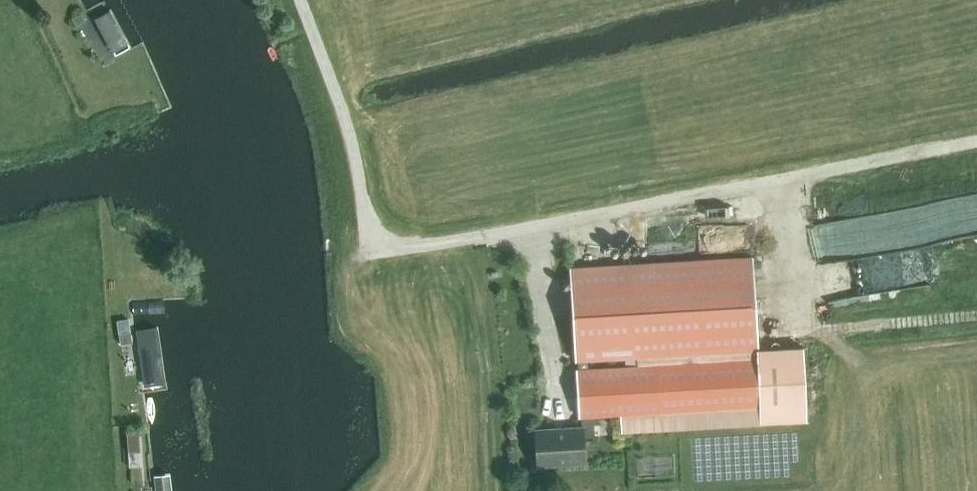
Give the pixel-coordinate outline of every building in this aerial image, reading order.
[(114,54),(128,46),(110,12),(95,20),(114,54)] [(73,20),(76,27),(85,23),(81,15),(73,20)] [(535,429),(537,465),(585,462),(584,436),(594,435),(593,416),(619,414),(620,431),(806,420),(801,344),(758,347),(752,256),(570,267),(576,360),(578,360),(578,368),(576,369),(579,416),(581,416),(582,426),(535,429)] [(161,329),(137,332),(145,392),(168,389),(161,329)] [(120,334),(121,343),(132,342),(130,332),(120,334)] [(140,451),(139,439),(128,440),(129,452),(140,451)] [(156,476),(158,490),(173,490),(172,474),(156,476)]
